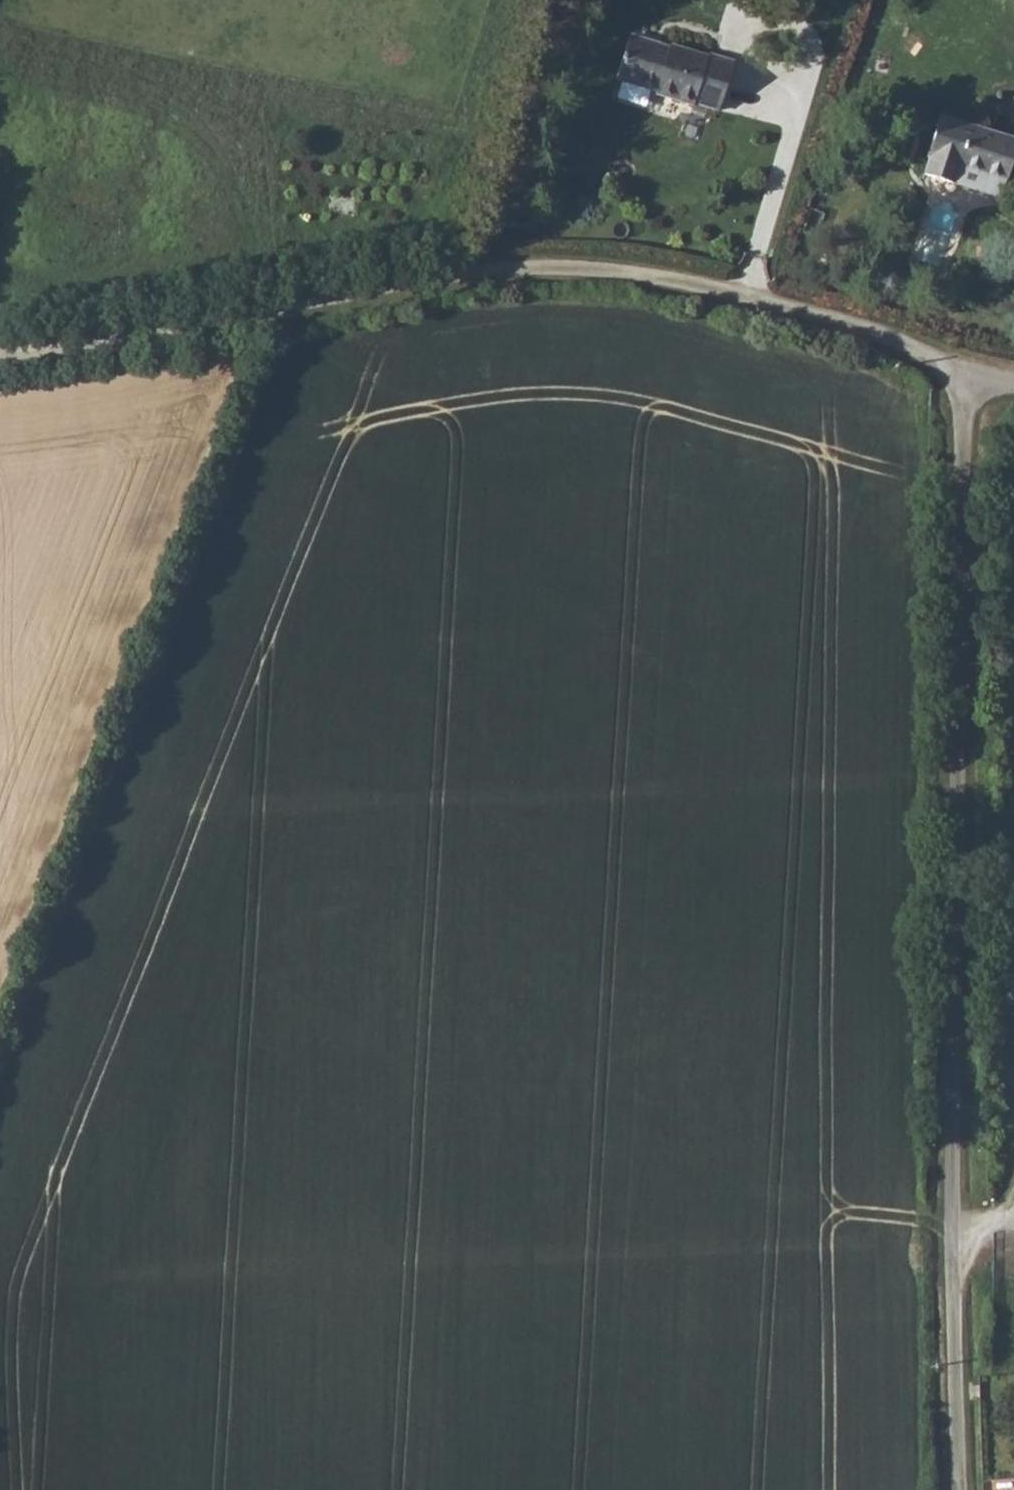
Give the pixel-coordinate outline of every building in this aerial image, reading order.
[(643,27),(628,72),(671,85),(670,87),(705,98),(706,96),(729,103),(745,54),(684,37),(684,39),(643,27)] [(948,116),(936,152),(938,154),(933,170),(961,180),(967,162),(1013,178),(1013,133),(984,124),(983,127),(948,116)]
